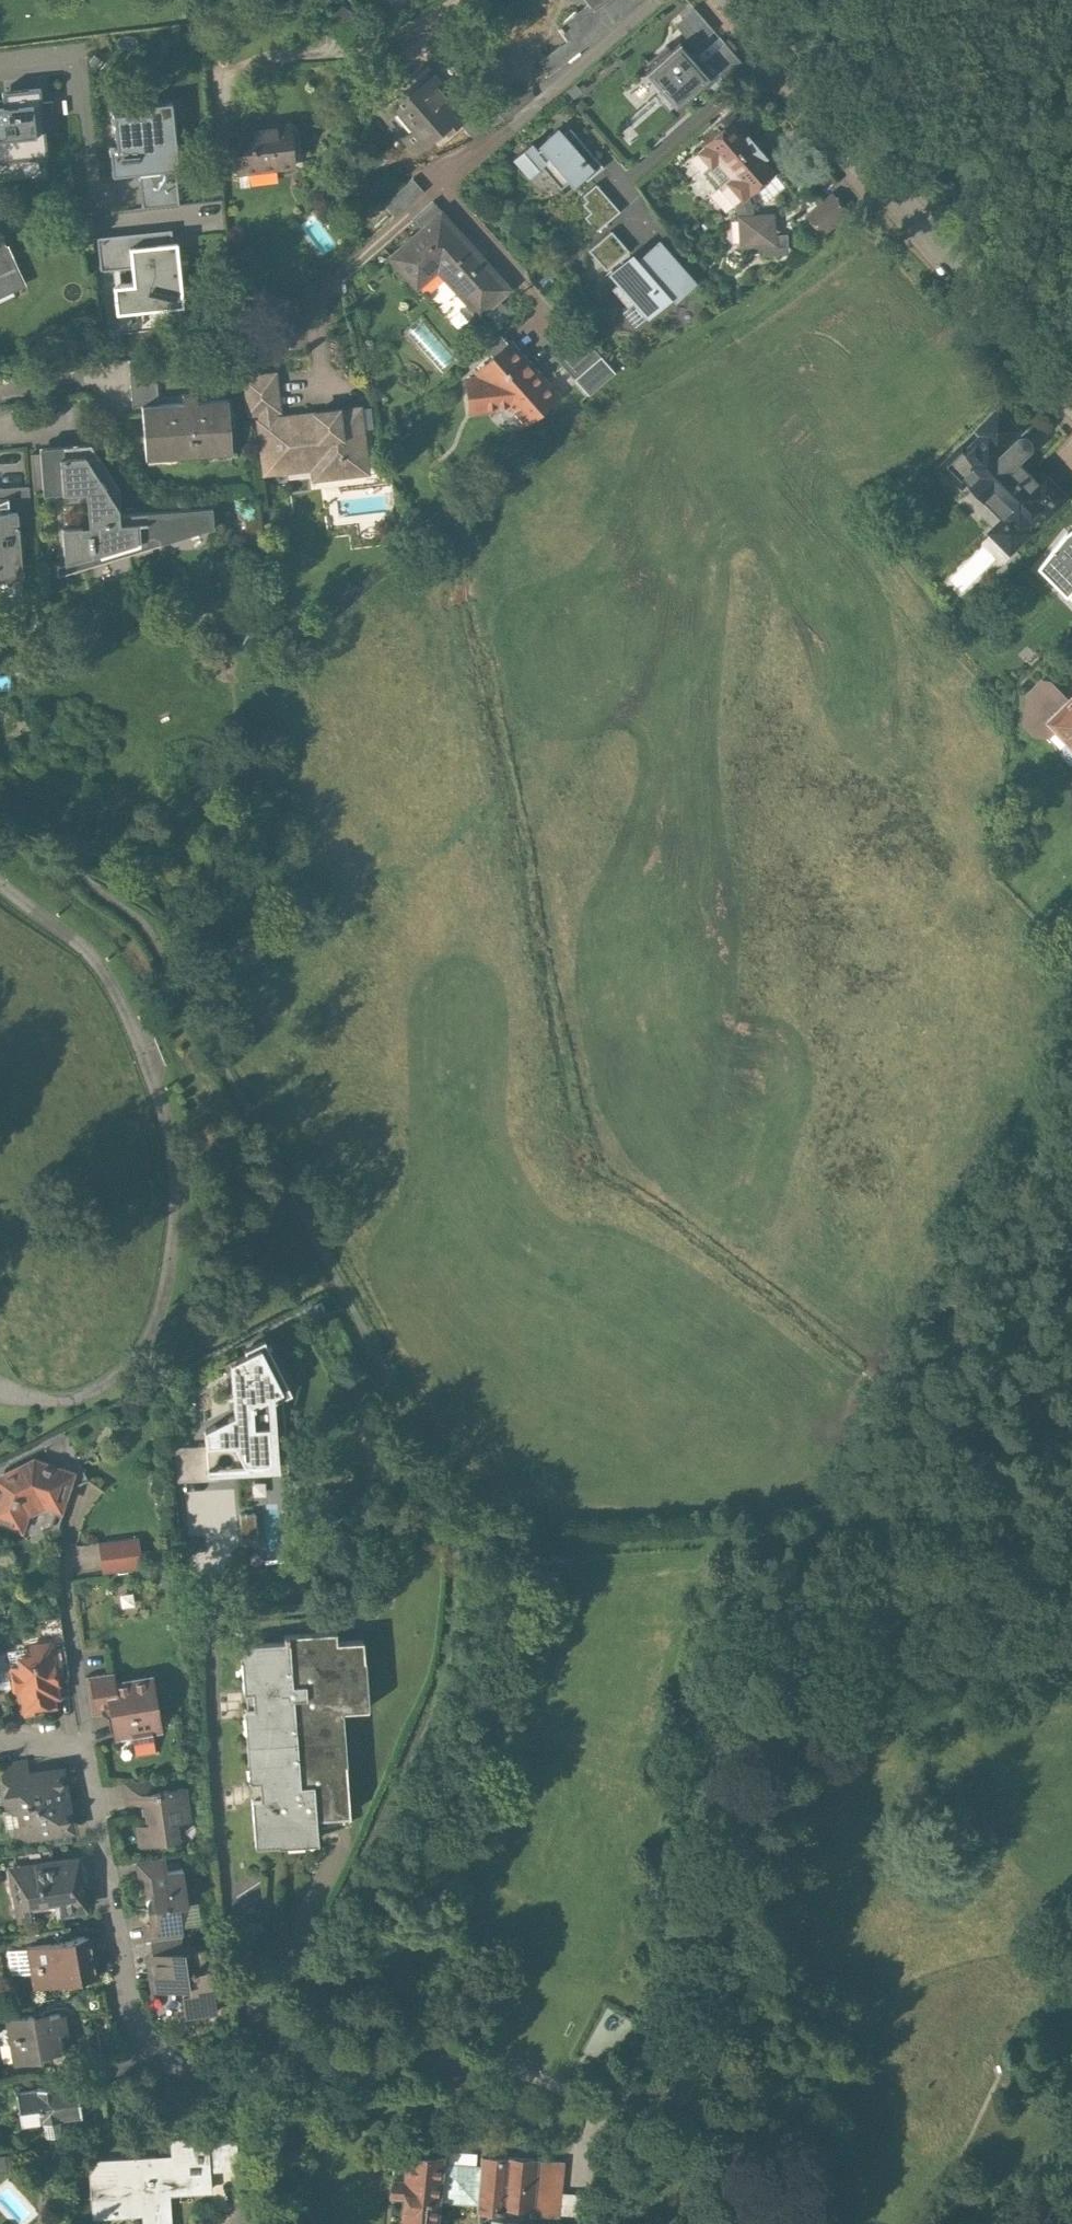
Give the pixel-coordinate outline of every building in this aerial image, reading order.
[(519,15),(540,0),(508,0),(519,15)] [(676,23),(696,45),(714,29),(694,7),(676,23)] [(710,69),(682,37),(649,65),(676,98),(710,69)] [(429,65),(378,109),(414,149),(443,123),(449,130),(459,122),(470,112),(468,109),(429,65)] [(0,101),(0,163),(48,158),(45,136),(56,135),(53,102),(42,103),(41,88),(2,92),(3,101),(0,101)] [(179,170),(172,103),(144,106),(144,112),(113,116),(116,148),(109,149),(112,178),(139,175),(176,171),(179,170)] [(709,138),(700,146),(713,161),(719,156),(733,173),(719,185),(735,203),(747,193),(780,164),(735,112),(707,135),(709,138)] [(289,122),(234,129),(239,171),(294,164),(289,122)] [(537,163),(561,188),(569,180),(573,184),(581,177),(587,183),(604,167),(569,131),(565,134),(559,128),(538,147),(532,141),(514,159),(528,172),(537,163)] [(176,171),(139,175),(143,210),(179,206),(176,171)] [(620,211),(597,185),(585,196),(589,201),(585,204),(592,211),(586,217),(598,230),(620,211)] [(853,212),(834,191),(807,215),(826,236),(853,212)] [(752,198),(747,193),(735,203),(737,210),(740,214),(756,213),(755,204),(752,198)] [(414,219),(422,227),(441,210),(434,201),(414,219)] [(422,227),(390,255),(418,287),(437,270),(477,315),(510,286),(441,210),(422,227)] [(756,213),(740,214),(742,245),(765,244),(766,255),(789,253),(788,235),(777,235),(775,212),(756,213)] [(629,249),(613,230),(591,249),(607,268),(629,249)] [(129,249),(173,244),(172,231),(97,239),(101,273),(132,270),(129,249)] [(697,281),(660,237),(640,254),(635,249),(611,269),(621,281),(613,288),(630,307),(635,303),(645,315),(662,301),(667,306),(697,281)] [(24,284),(6,243),(0,246),(0,295),(24,284)] [(173,244),(129,249),(132,270),(133,286),(114,288),(117,316),(184,309),(177,244),(173,244)] [(583,335),(557,357),(590,395),(616,372),(583,335)] [(483,377),(467,378),(470,413),(514,408),(526,422),(559,395),(513,340),(477,370),(483,377)] [(133,408),(144,408),(158,406),(155,361),(130,362),(133,408)] [(277,372),(244,376),(248,416),(259,415),(259,420),(277,418),(277,412),(281,412),(277,372)] [(158,406),(144,408),(147,459),(232,453),(228,402),(158,406)] [(314,413),(277,418),(259,420),(265,476),(312,471),(313,481),(369,475),(362,407),(340,410),(340,406),(314,409),(314,413)] [(1027,431),(1024,432),(1019,436),(1017,434),(1023,428),(1001,406),(978,428),(983,433),(970,447),(964,441),(942,463),(965,486),(969,482),(972,484),(975,481),(989,496),(986,499),(1005,518),(991,532),(1013,555),(1033,535),(1028,529),(1043,514),(1048,519),(1071,496),(1049,474),(1043,480),(1022,459),(1034,449),(1035,447),(1036,446),(1037,443),(1037,439),(1037,437),(1035,434),(1031,432),(1027,431)] [(91,445),(55,446),(58,491),(84,489),(86,523),(58,525),(62,566),(137,543),(135,525),(145,524),(146,535),(157,535),(158,542),(214,529),(213,510),(123,516),(121,489),(91,445)] [(58,491),(55,446),(35,448),(39,492),(58,491)] [(19,530),(32,529),(30,492),(0,493),(0,513),(19,512),(19,530)] [(22,578),(19,530),(19,512),(0,513),(0,579),(22,578)] [(1060,545),(1071,557),(1071,534),(1060,545)] [(1053,713),(1071,695),(1047,672),(1030,689),(1029,725),(1037,733),(1053,734),(1063,723),(1053,713)] [(1071,695),(1053,713),(1063,723),(1071,732),(1071,694),(1071,695)] [(242,1413),(212,1427),(213,1443),(215,1465),(224,1465),(280,1461),(275,1397),(290,1389),(273,1339),(238,1361),(242,1413)] [(215,1465),(213,1443),(182,1445),(184,1480),(225,1478),(224,1465),(215,1465)] [(19,1528),(24,1511),(42,1504),(59,1508),(70,1469),(30,1458),(0,1472),(0,1523),(19,1528)] [(243,1541),(257,1540),(256,1511),(242,1512),(243,1541)] [(136,1538),(98,1542),(102,1570),(140,1566),(136,1538)] [(243,1709),(245,1745),(342,1739),(340,1712),(366,1711),(362,1642),(333,1643),(333,1631),(285,1634),(286,1642),(237,1646),(240,1691),(249,1691),(250,1709),(243,1709)] [(50,1640),(27,1643),(29,1653),(15,1655),(16,1665),(6,1666),(10,1692),(15,1691),(18,1709),(21,1708),(22,1712),(40,1709),(39,1706),(54,1704),(52,1696),(55,1696),(54,1683),(56,1683),(50,1640)] [(110,1673),(84,1678),(90,1712),(107,1709),(112,1738),(130,1734),(134,1754),(151,1751),(148,1732),(159,1731),(149,1676),(112,1683),(110,1673)] [(347,1817),(342,1739),(245,1745),(248,1780),(259,1780),(260,1798),(249,1799),(252,1847),(316,1843),(314,1819),(347,1817)] [(0,1780),(0,1788),(2,1804),(8,1803),(14,1840),(70,1832),(65,1797),(61,1771),(33,1775),(0,1780)] [(156,1780),(122,1784),(124,1803),(142,1800),(145,1825),(134,1826),(136,1844),(176,1839),(174,1821),(188,1819),(184,1790),(158,1794),(156,1780)] [(6,1869),(51,1861),(49,1850),(0,1858),(0,1861),(1,1870),(6,1869)] [(51,1861),(6,1869),(15,1922),(27,1921),(25,1906),(58,1901),(60,1915),(84,1911),(75,1857),(51,1861)] [(161,1859),(134,1862),(136,1877),(142,1877),(146,1908),(175,1905),(184,1904),(180,1871),(163,1873),(161,1859)] [(178,1936),(175,1905),(146,1908),(148,1927),(141,1927),(143,1941),(148,1940),(178,1936)] [(41,1932),(44,1947),(70,1943),(67,1928),(41,1932)] [(148,1940),(150,1955),(180,1952),(178,1936),(148,1940)] [(44,1947),(5,1953),(9,1976),(29,1973),(32,1988),(93,1978),(87,1940),(70,1943),(44,1947)] [(150,1955),(144,1956),(148,1992),(179,1988),(185,1988),(183,1973),(180,1952),(150,1955)] [(208,1970),(183,1973),(185,1988),(179,1988),(183,2017),(213,2014),(208,1970)] [(45,2016),(5,2021),(11,2063),(36,2060),(36,2055),(57,2053),(54,2033),(63,2032),(61,2016),(45,2018),(45,2016)] [(73,2084),(14,2093),(19,2126),(40,2122),(42,2136),(59,2133),(56,2119),(78,2116),(73,2084)] [(88,2164),(92,2219),(143,2216),(144,2223),(166,2223),(164,2201),(209,2197),(207,2171),(236,2169),(233,2135),(168,2140),(169,2158),(88,2164)] [(404,2154),(401,2181),(390,2180),(389,2196),(401,2197),(399,2223),(436,2223),(438,2200),(476,2203),(476,2212),(503,2214),(504,2205),(530,2207),(530,2215),(557,2217),(561,2163),(481,2157),(480,2167),(440,2164),(441,2157),(404,2154)]
